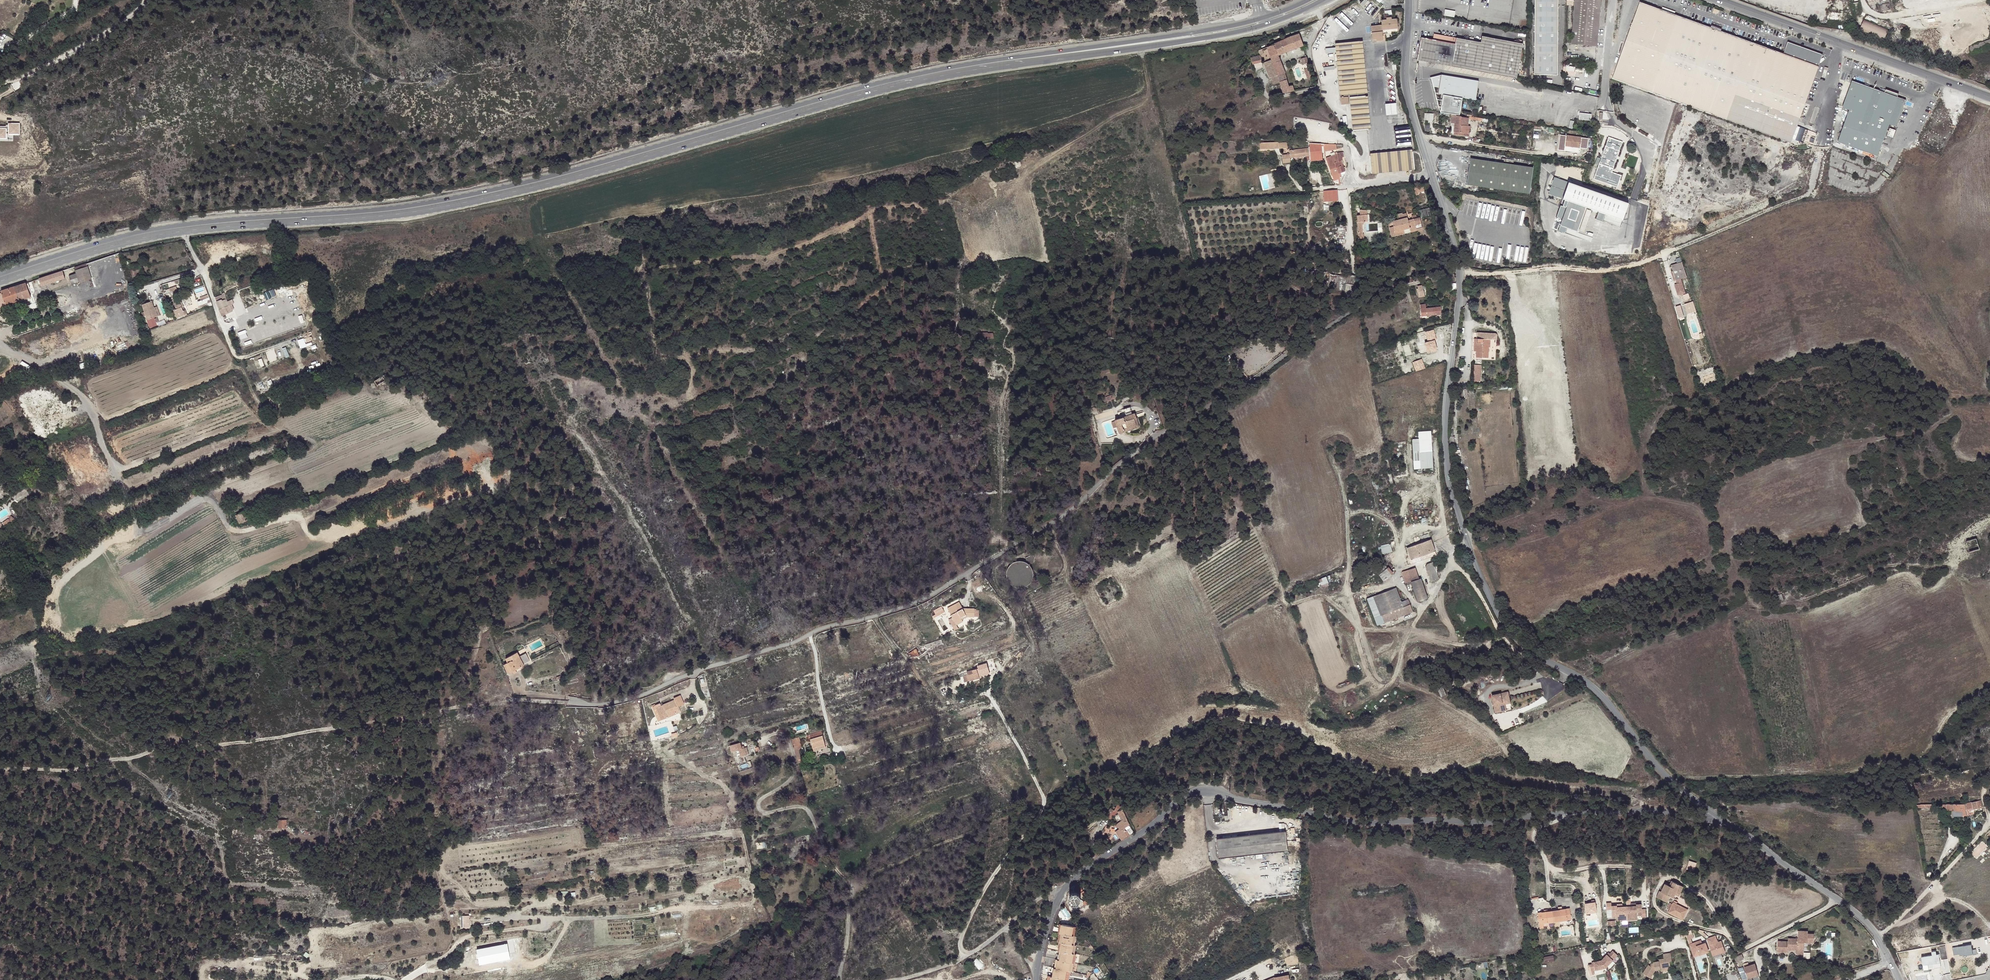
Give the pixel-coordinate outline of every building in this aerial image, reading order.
[(1533,76),(1557,77),(1558,0),(1534,0),(1533,76)] [(1571,46),(1596,48),(1600,0),(1574,0),(1571,46)] [(1614,78),(1657,94),(1687,17),(1644,1),(1614,78)] [(1740,38),(1687,17),(1657,94),(1710,115),(1740,38)] [(1372,26),(1373,38),(1377,38),(1377,40),(1383,40),(1383,29),(1399,28),(1398,20),(1392,20),(1392,18),(1386,18),(1387,20),(1382,21),(1382,26),(1372,26)] [(1886,28),(1861,21),(1859,29),(1883,37),(1886,28)] [(1278,54),(1302,45),(1299,33),(1291,36),(1282,40),(1273,44),(1274,48),(1268,50),(1271,58),(1276,74),(1271,76),(1273,83),(1279,81),(1283,92),(1294,90),(1292,85),(1288,86),(1284,73),(1284,72),(1278,54)] [(1481,70),(1490,72),(1518,77),(1524,42),(1523,42),(1523,39),(1516,37),(1515,40),(1484,34),(1483,41),(1458,36),(1457,42),(1423,36),(1418,59),(1441,63),(1463,67),(1481,70)] [(1740,38),(1710,115),(1756,131),(1784,54),(1740,38)] [(1364,39),(1335,42),(1341,94),(1369,91),(1364,39)] [(1784,54),(1818,66),(1820,61),(1822,56),(1788,44),(1786,49),(1784,54)] [(1818,66),(1784,54),(1756,131),(1790,144),(1818,66)] [(1260,55),(1250,57),(1252,63),(1262,60),(1260,55)] [(1271,58),(1262,61),(1268,77),(1271,76),(1276,74),(1271,58)] [(1438,93),(1442,74),(1430,77),(1441,109),(1443,93),(1438,93)] [(1478,80),(1442,74),(1438,93),(1443,93),(1441,109),(1449,110),(1452,111),(1460,112),(1462,97),(1475,99),(1478,80)] [(1880,90),(1851,79),(1841,107),(1847,109),(1837,140),(1857,149),(1880,90)] [(1880,90),(1857,149),(1877,155),(1889,123),(1896,126),(1906,100),(1880,90)] [(1353,130),(1362,129),(1371,128),(1368,94),(1350,97),(1353,130)] [(1398,102),(1387,103),(1388,114),(1399,114),(1398,102)] [(1467,127),(1468,117),(1453,115),(1452,123),(1455,124),(1454,132),(1469,135),(1470,127),(1467,127)] [(20,122),(9,122),(9,125),(0,125),(0,140),(14,140),(14,134),(21,134),(20,122)] [(1582,138),(1566,136),(1564,146),(1571,147),(1580,148),(1579,152),(1584,153),(1586,142),(1581,142),(1582,138)] [(1622,142),(1607,137),(1595,178),(1618,186),(1623,173),(1613,170),(1622,142)] [(1320,143),(1309,142),(1309,148),(1309,152),(1310,160),(1322,159),(1320,143)] [(1309,152),(1309,148),(1289,149),(1290,153),(1290,157),(1299,156),(1299,152),(1306,152),(1309,152)] [(1413,148),(1370,152),(1372,173),(1415,169),(1413,148)] [(1339,173),(1345,171),(1342,161),(1343,161),(1342,157),(1344,156),(1343,152),(1337,152),(1338,155),(1339,162),(1335,163),(1337,168),(1339,173)] [(1290,153),(1282,154),(1283,162),(1290,161),(1290,157),(1290,153)] [(1640,157),(1628,154),(1625,166),(1636,170),(1640,157)] [(1339,178),(1340,178),(1339,173),(1337,168),(1335,163),(1339,162),(1338,155),(1336,156),(1326,159),(1334,179),(1339,178)] [(1533,166),(1471,157),(1467,184),(1529,193),(1533,166)] [(1548,195),(1563,200),(1569,183),(1554,177),(1548,195)] [(1628,203),(1569,183),(1563,200),(1568,202),(1567,207),(1562,220),(1560,226),(1576,232),(1585,207),(1622,221),(1628,203)] [(1423,188),(1413,189),(1414,196),(1418,195),(1418,194),(1424,193),(1423,188)] [(1562,220),(1567,207),(1556,203),(1551,216),(1562,220)] [(1357,222),(1358,238),(1362,237),(1362,223),(1363,223),(1362,221),(1367,220),(1366,213),(1366,209),(1359,209),(1360,214),(1357,214),(1357,222)] [(1430,209),(1419,212),(1420,219),(1431,216),(1430,209)] [(1391,223),(1393,228),(1394,233),(1403,231),(1404,235),(1409,234),(1422,231),(1419,219),(1416,219),(1412,221),(1407,222),(1406,219),(1405,215),(1402,215),(1401,214),(1396,215),(1398,221),(1391,223)] [(1393,228),(1389,229),(1391,238),(1404,235),(1403,231),(1394,233),(1393,228)] [(1473,257),(1501,261),(1502,258),(1506,258),(1507,251),(1510,251),(1511,245),(1505,245),(1505,246),(1475,242),(1473,257)] [(1619,245),(1602,244),(1602,251),(1613,255),(1631,256),(1632,244),(1620,243),(1619,245)] [(1682,260),(1669,264),(1670,270),(1673,279),(1686,275),(1682,260)] [(91,279),(86,264),(74,268),(76,274),(79,281),(79,283),(91,279)] [(65,279),(63,271),(41,278),(33,280),(34,284),(42,282),(44,286),(65,279)] [(79,281),(76,274),(70,277),(72,284),(79,281)] [(1682,280),(1674,283),(1677,292),(1679,297),(1687,295),(1682,280)] [(30,297),(26,282),(1,290),(5,304),(30,297)] [(168,288),(170,294),(176,292),(173,283),(167,285),(168,288)] [(35,296),(47,292),(46,287),(39,289),(34,290),(35,296)] [(172,315),(173,317),(176,316),(175,314),(184,311),(182,307),(180,308),(179,304),(175,294),(169,296),(170,297),(167,299),(168,302),(171,301),(173,306),(169,308),(172,315)] [(199,307),(210,303),(207,294),(197,298),(195,298),(199,307)] [(220,296),(214,298),(217,306),(226,302),(223,296),(220,297),(220,296)] [(147,317),(157,314),(153,303),(151,298),(141,302),(143,309),(145,313),(147,317)] [(1420,307),(1421,317),(1439,314),(1438,307),(1425,309),(1424,306),(1420,307)] [(157,315),(154,316),(155,320),(157,319),(159,323),(165,320),(164,317),(158,319),(157,315)] [(1444,327),(1424,332),(1425,337),(1445,331),(1444,327)] [(1487,334),(1477,334),(1476,346),(1478,346),(1477,350),(1476,350),(1476,352),(1476,358),(1488,357),(1489,339),(1487,338),(1487,334)] [(299,341),(302,347),(315,343),(313,336),(299,341)] [(384,373),(373,380),(376,385),(387,379),(384,373)] [(1134,416),(1113,425),(1118,438),(1124,435),(1123,433),(1138,427),(1134,416)] [(1414,439),(1415,469),(1435,468),(1433,430),(1420,431),(1420,438),(1414,439)] [(63,477),(55,482),(57,485),(65,480),(63,477)] [(239,523),(247,520),(243,511),(236,513),(239,523)] [(0,521),(0,525),(4,525),(5,526),(12,520),(17,517),(13,514),(10,518),(10,517),(4,522),(0,521)] [(1430,539),(1407,547),(1410,557),(1420,554),(1421,558),(1428,556),(1435,554),(1434,550),(1431,541),(1430,539)] [(1381,545),(1383,554),(1393,552),(1392,543),(1381,545)] [(1386,556),(1374,560),(1377,568),(1389,564),(1386,556)] [(1017,560),(1014,561),(1012,562),(1010,564),(1008,566),(1007,568),(1006,571),(1005,573),(1005,576),(1006,579),(1007,581),(1008,583),(1010,585),(1013,587),(1015,588),(1018,589),(1020,589),(1023,588),(1026,588),(1028,586),(1030,584),(1032,582),(1033,580),(1034,577),(1034,574),(1034,571),(1033,569),(1032,566),(1030,564),(1028,562),(1025,561),(1023,560),(1020,560),(1017,560)] [(1427,565),(1424,566),(1429,580),(1435,578),(1430,561),(1426,562),(1427,565)] [(1415,567),(1416,569),(1400,573),(1404,585),(1409,583),(1419,580),(1419,578),(1423,576),(1419,566),(1415,567)] [(1384,580),(1394,574),(1390,568),(1380,574),(1384,580)] [(1328,576),(1321,579),(1323,585),(1330,582),(1328,576)] [(1419,580),(1409,583),(1416,603),(1426,599),(1423,591),(1419,580)] [(1395,589),(1375,596),(1381,615),(1402,608),(1395,589)] [(976,610),(964,609),(961,604),(949,610),(954,619),(950,621),(954,629),(965,624),(963,621),(968,618),(977,619),(976,610)] [(938,616),(946,612),(943,606),(935,610),(938,616)] [(912,658),(921,655),(918,648),(910,651),(912,658)] [(508,663),(503,664),(507,675),(510,674),(511,675),(516,673),(515,671),(524,668),(519,654),(507,659),(508,663)] [(965,675),(966,681),(983,678),(983,674),(988,673),(987,668),(982,669),(982,668),(974,670),(969,671),(969,674),(965,675)] [(1492,694),(1495,712),(1505,710),(1504,702),(1510,701),(1509,691),(1492,694)] [(681,698),(675,701),(679,710),(685,706),(681,698)] [(675,701),(658,710),(664,721),(680,713),(679,710),(675,701)] [(822,732),(808,736),(809,741),(823,737),(822,732)] [(793,739),(800,762),(804,761),(800,749),(803,748),(800,737),(793,739)] [(823,737),(809,741),(813,754),(827,750),(823,737)] [(741,748),(733,751),(735,757),(744,754),(741,748)] [(1982,807),(1980,800),(1966,804),(1968,815),(1974,813),(1973,809),(1982,807)] [(1119,804),(1116,809),(1112,807),(1107,814),(1114,818),(1122,805),(1119,804)] [(1954,815),(1968,815),(1966,804),(1947,804),(1947,809),(1947,810),(1954,810),(1954,815)] [(278,827),(287,827),(287,819),(279,819),(278,827)] [(1121,831),(1125,838),(1134,833),(1130,826),(1130,825),(1128,821),(1124,823),(1126,828),(1121,831)] [(1285,831),(1216,838),(1218,857),(1287,850),(1285,831)] [(1688,867),(1696,870),(1699,862),(1691,859),(1688,867)] [(1671,886),(1668,885),(1665,883),(1661,892),(1659,891),(1656,897),(1667,902),(1670,896),(1673,898),(1675,894),(1677,890),(1681,892),(1683,886),(1673,881),(1671,886)] [(1080,899),(1080,897),(1080,895),(1079,894),(1077,893),(1075,892),(1071,894),(1070,895),(1069,897),(1070,899),(1071,901),(1073,902),(1075,903),(1077,902),(1079,901),(1080,899)] [(1676,904),(1677,902),(1674,900),(1673,904),(1670,902),(1667,907),(1670,909),(1668,912),(1683,919),(1688,909),(1676,904)] [(1588,912),(1599,911),(1598,901),(1587,902),(1588,912)] [(1616,903),(1611,903),(1611,916),(1616,916),(1616,917),(1626,917),(1626,906),(1622,906),(1616,906),(1616,903)] [(1630,906),(1626,906),(1626,917),(1636,917),(1636,916),(1641,916),(1641,903),(1636,903),(1636,906),(1630,906)] [(1554,910),(1551,910),(1552,913),(1553,921),(1567,919),(1566,915),(1563,916),(1562,909),(1558,910),(1554,910)] [(1552,913),(1551,910),(1547,911),(1544,911),(1537,912),(1539,923),(1553,921),(1552,913)] [(469,915),(461,915),(461,926),(469,926),(469,915)] [(1062,924),(1060,933),(1061,933),(1061,938),(1059,937),(1059,942),(1062,942),(1060,951),(1062,951),(1060,960),(1058,960),(1058,965),(1056,964),(1055,968),(1053,968),(1052,972),(1054,972),(1053,977),(1051,977),(1050,979),(1067,979),(1064,979),(1066,971),(1070,971),(1071,972),(1072,967),(1073,963),(1071,962),(1073,953),(1071,953),(1073,944),(1071,944),(1073,935),(1074,936),(1076,927),(1062,924)] [(1808,930),(1799,929),(1799,938),(1789,938),(1789,940),(1779,940),(1779,951),(1789,951),(1789,949),(1798,949),(1798,953),(1805,953),(1805,941),(1815,941),(1815,932),(1808,932),(1808,930)] [(1690,942),(1697,939),(1694,932),(1688,935),(1690,942)] [(1715,935),(1706,939),(1712,956),(1725,951),(1721,941),(1717,942),(1715,935)] [(1701,940),(1689,944),(1693,956),(1708,951),(1705,943),(1702,944),(1701,940)] [(509,943),(478,948),(480,963),(511,958),(509,943)] [(1953,946),(1954,954),(1961,953),(1962,955),(1977,953),(1975,943),(1953,946)] [(1942,950),(1942,958),(1948,958),(1947,944),(1938,945),(1939,950),(1942,950)] [(1608,952),(1601,960),(1605,967),(1617,954),(1612,950),(1609,953),(1608,952)] [(1935,954),(1922,956),(1924,965),(1943,962),(1941,950),(1935,951),(1935,954)] [(1659,961),(1654,961),(1651,966),(1649,965),(1648,964),(1643,973),(1650,977),(1655,969),(1660,969),(1660,970),(1666,969),(1665,968),(1670,967),(1669,961),(1671,961),(1670,953),(1663,954),(1664,958),(1659,959),(1659,961)] [(974,964),(982,969),(985,963),(977,959),(974,964)] [(1601,960),(1591,962),(1591,963),(1587,965),(1589,971),(1605,967),(1601,960)] [(1755,963),(1744,967),(1747,978),(1758,974),(1755,963)]
